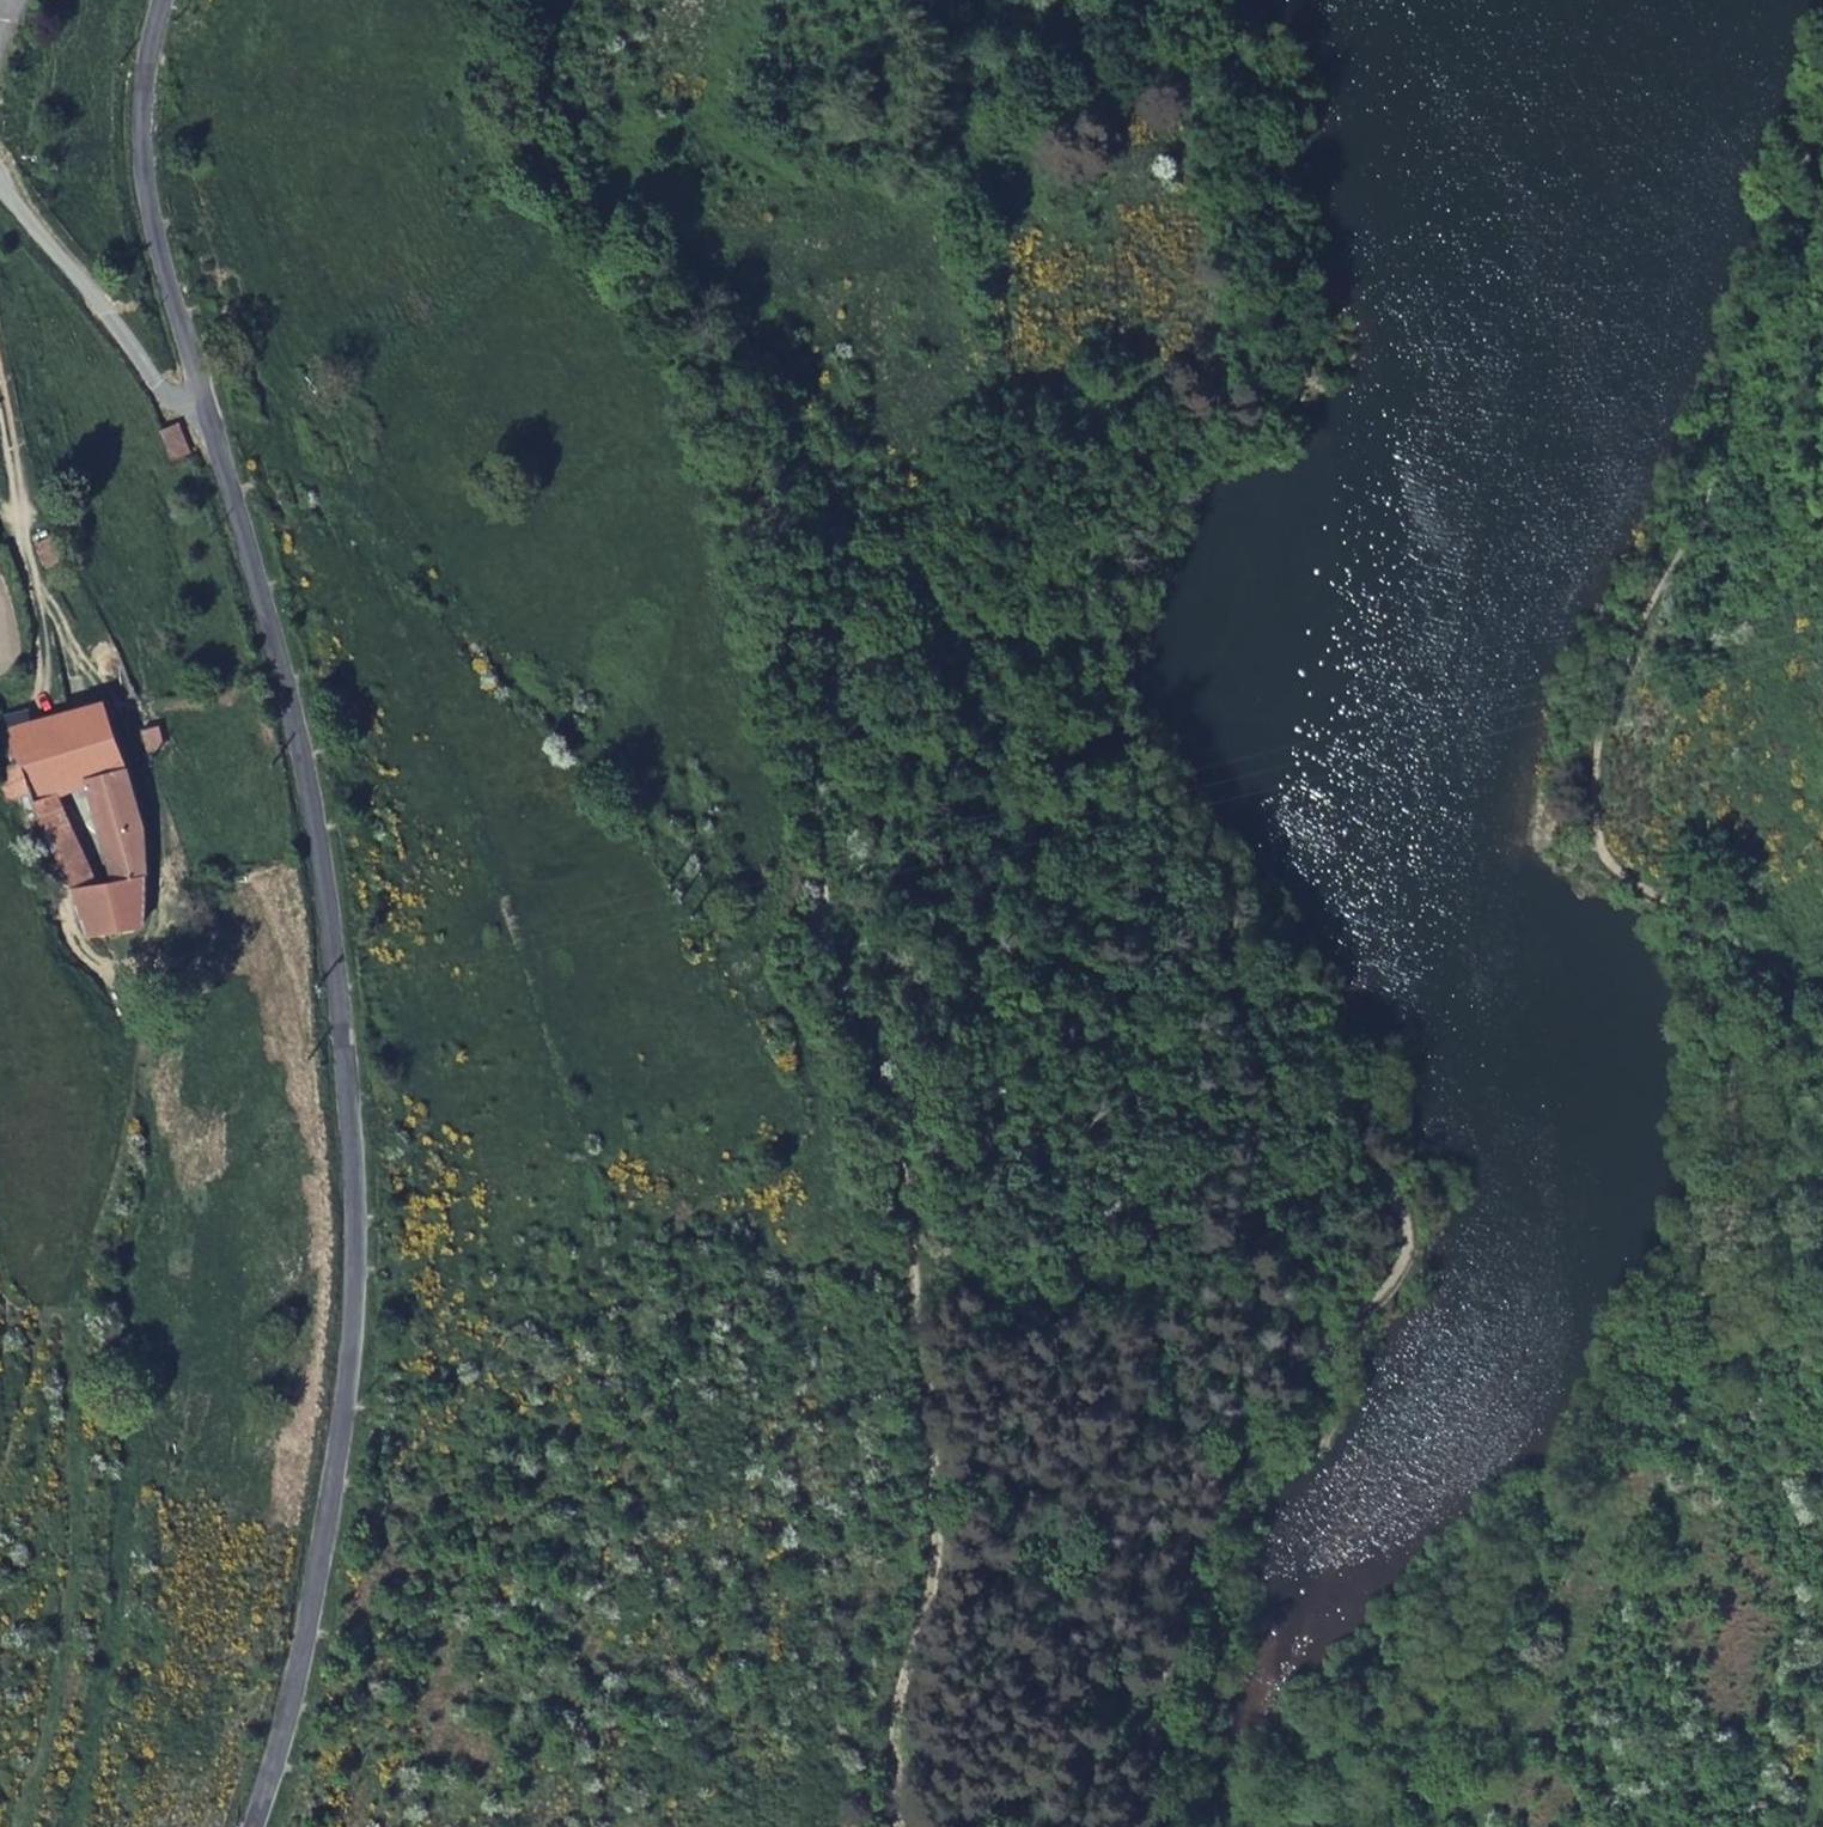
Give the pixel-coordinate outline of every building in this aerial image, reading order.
[(171,467),(194,458),(183,428),(159,437),(171,467)] [(72,888),(93,938),(145,930),(150,825),(109,703),(8,728),(38,802),(58,795),(88,786),(118,881),(100,884),(72,888)] [(38,802),(72,888),(100,884),(58,795),(38,802)]
